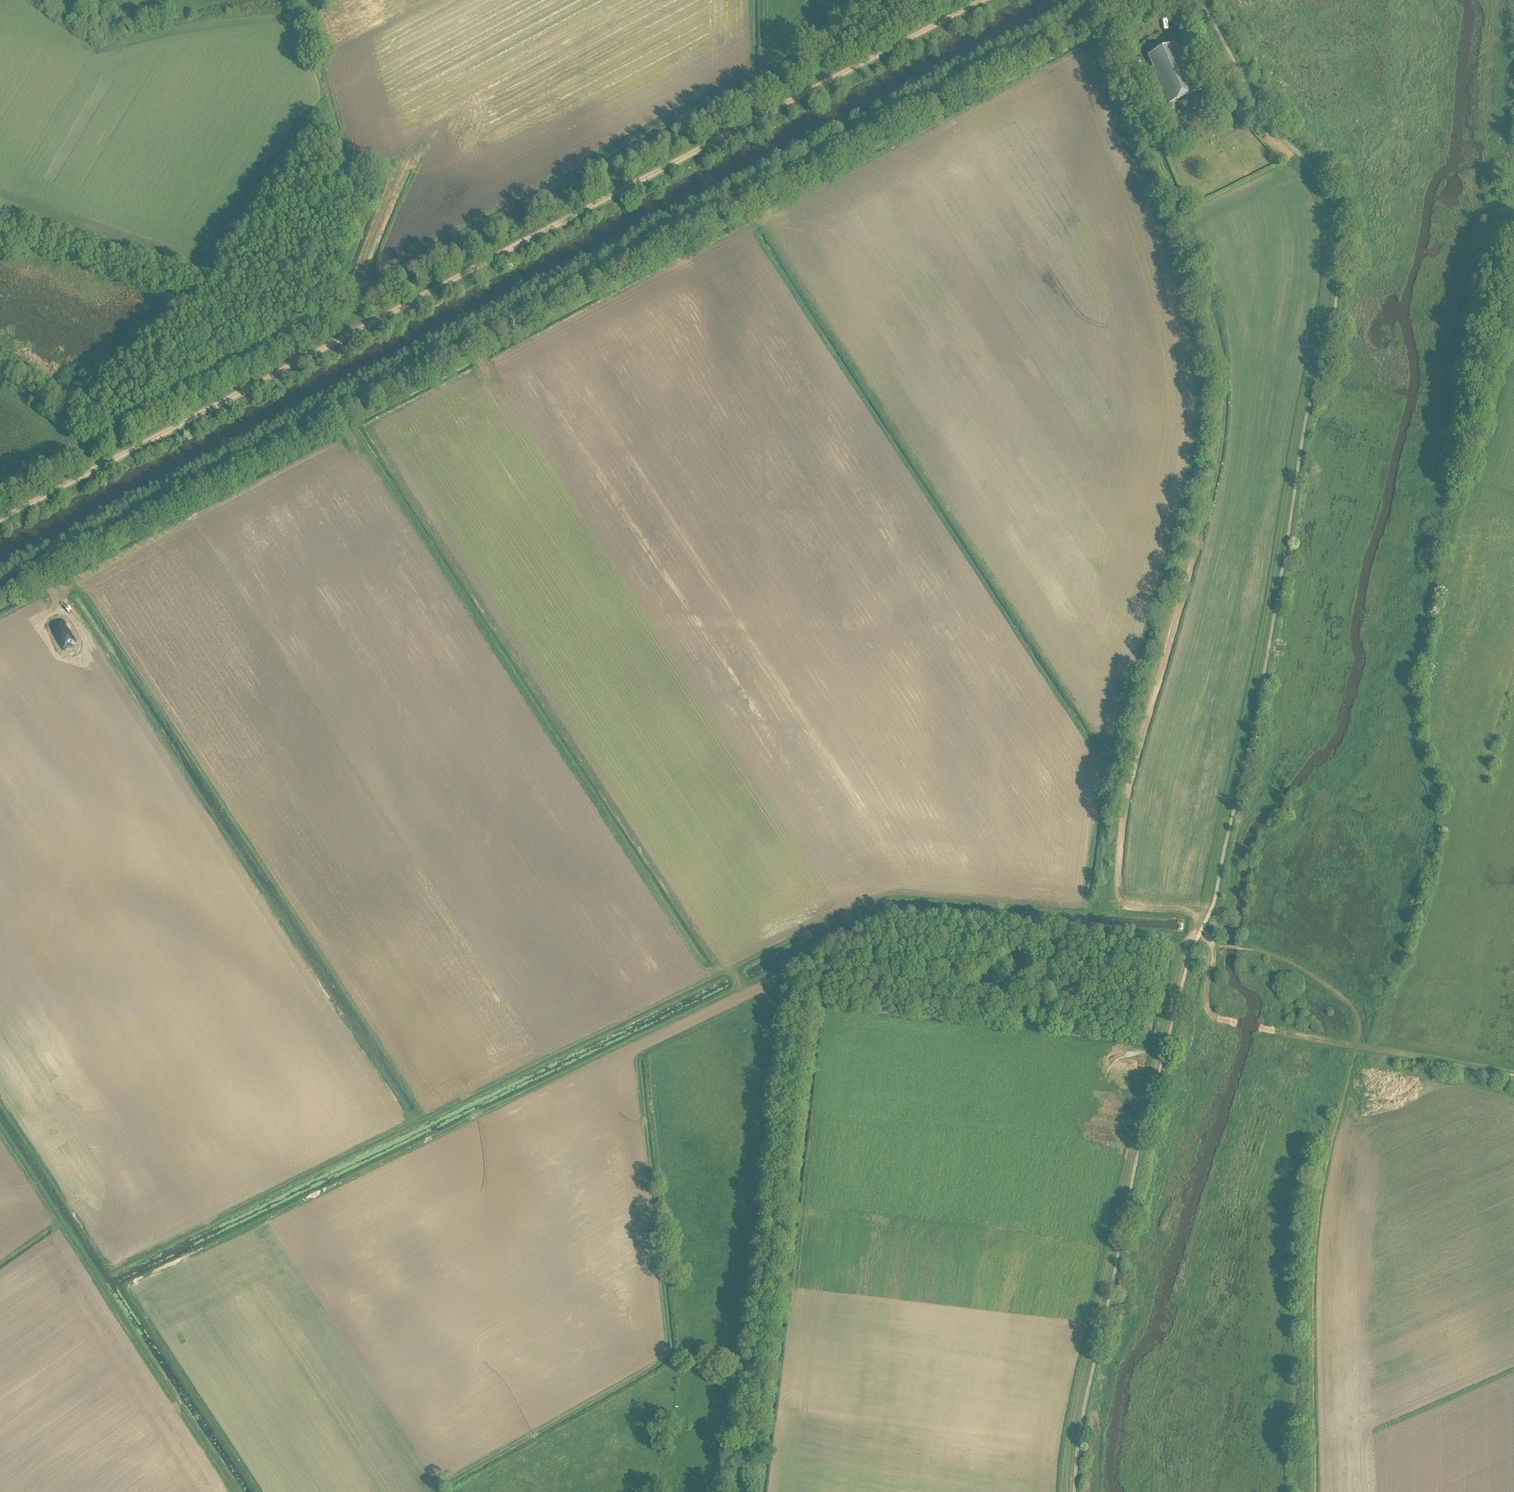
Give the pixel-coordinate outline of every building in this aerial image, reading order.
[(1169,108),(1204,92),(1181,43),(1149,58),(1155,70),(1152,71),(1169,108)] [(1148,88),(1144,78),(1139,81),(1143,90),(1148,88)]
